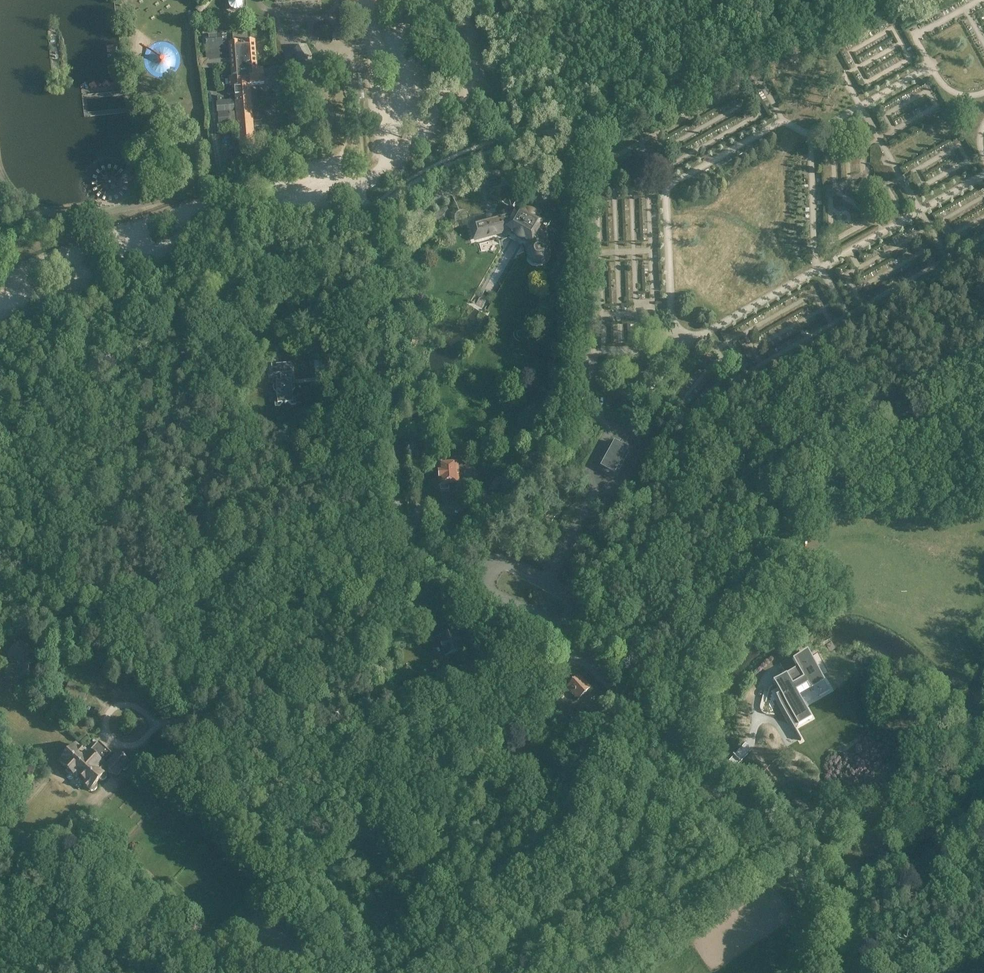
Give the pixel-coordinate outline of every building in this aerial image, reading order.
[(192,11),(195,14),(198,16),(213,0),(203,0),(192,11)] [(244,4),(244,1),(243,0),(228,0),(227,4),(227,7),(229,10),(231,12),(235,13),(238,12),(241,11),(243,9),(244,8),(244,4)] [(206,49),(255,45),(255,41),(251,41),(250,34),(250,32),(222,35),(205,36),(206,49)] [(255,45),(206,49),(207,61),(201,62),(201,66),(201,69),(231,66),(231,76),(237,76),(237,86),(250,86),(264,84),(263,68),(257,68),(255,45)] [(306,46),(293,52),(293,53),(297,60),(302,61),(309,58),(311,54),(311,53),(307,45),(306,46)] [(250,86),(237,86),(234,86),(235,99),(217,101),(220,127),(238,125),(240,152),(255,151),(250,86)] [(224,156),(236,155),(234,131),(222,132),(224,156)] [(930,169),(951,160),(948,154),(928,163),(930,169)] [(925,166),(918,170),(921,175),(928,171),(925,166)] [(938,176),(919,183),(922,191),(941,184),(938,176)] [(477,221),(471,222),(475,239),(509,230),(513,232),(483,286),(494,292),(521,245),(522,241),(524,239),(531,243),(531,244),(531,245),(532,246),(531,248),(530,251),(531,254),(532,257),(534,259),(537,260),(540,260),(543,258),(545,256),(546,253),(546,250),(547,250),(542,230),(540,229),(543,223),(535,219),(535,218),(526,212),(526,213),(517,209),(514,214),(512,213),(497,217),(497,215),(488,218),(488,217),(477,220),(477,221)] [(482,246),(487,254),(494,250),(489,242),(482,246)] [(291,363),(271,365),(272,374),(280,374),(281,381),(278,381),(277,377),(273,377),(274,388),(274,390),(277,392),(277,399),(275,402),(275,406),(280,406),(282,403),(289,403),(292,405),(296,405),(296,400),(293,397),(292,391),(295,389),(295,388),(294,384),(292,384),(291,380),(286,380),(286,373),(292,373),(291,363)] [(616,471),(628,450),(614,443),(603,464),(616,471)] [(457,459),(444,460),(444,465),(437,465),(439,486),(440,486),(440,491),(449,491),(448,486),(459,485),(464,484),(463,472),(465,472),(464,463),(460,464),(460,459),(457,459)] [(445,656),(462,650),(456,631),(435,638),(436,643),(440,641),(445,656)] [(29,647),(21,643),(8,658),(11,664),(14,663),(22,667),(23,666),(28,668),(34,664),(27,653),(29,647)] [(783,691),(775,696),(793,727),(808,718),(793,692),(818,677),(811,665),(813,664),(805,652),(792,659),(795,664),(797,667),(787,673),(776,679),(778,683),(783,691)] [(578,700),(591,689),(579,676),(566,687),(578,700)] [(101,708),(96,706),(91,716),(96,718),(101,708)] [(69,752),(60,763),(65,768),(65,770),(69,773),(71,773),(90,791),(94,791),(97,787),(97,783),(99,779),(100,780),(104,780),(107,777),(107,773),(106,772),(108,770),(116,777),(123,769),(123,770),(126,770),(128,768),(128,765),(128,764),(129,763),(118,753),(107,765),(103,762),(111,753),(99,742),(87,754),(76,745),(75,746),(72,746),(69,749),(69,752)] [(563,743),(553,746),(555,752),(565,749),(563,743)] [(470,792),(479,781),(469,773),(460,784),(470,792)] [(379,916),(375,921),(380,926),(389,917),(382,911),(378,915),(379,916)] [(399,914),(394,919),(403,928),(410,921),(405,917),(404,918),(399,914)] [(374,937),(369,942),(374,947),(383,938),(376,931),(372,935),(374,937)]
